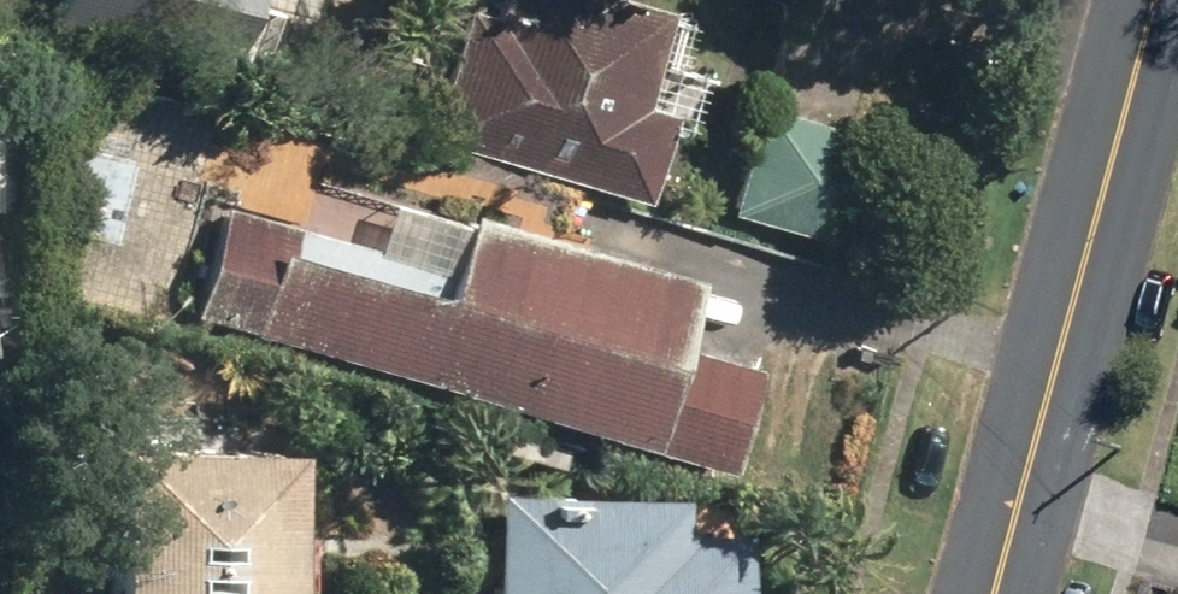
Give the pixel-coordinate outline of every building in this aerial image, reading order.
[(658,119),(631,111),(659,15),(608,0),(486,0),(482,17),(463,12),(427,136),(636,196),(658,119)] [(863,142),(751,109),(720,217),(832,249),(863,142)] [(0,128),(0,213),(19,212),(16,128),(0,128)] [(102,248),(121,161),(54,147),(36,233),(102,248)] [(440,273),(212,208),(179,322),(618,447),(667,279),(456,219),(440,273)] [(753,373),(666,348),(635,453),(723,478),(753,373)] [(97,451),(97,593),(272,593),(273,452),(97,451)] [(481,490),(480,593),(717,593),(717,532),(657,532),(657,491),(481,490)]
